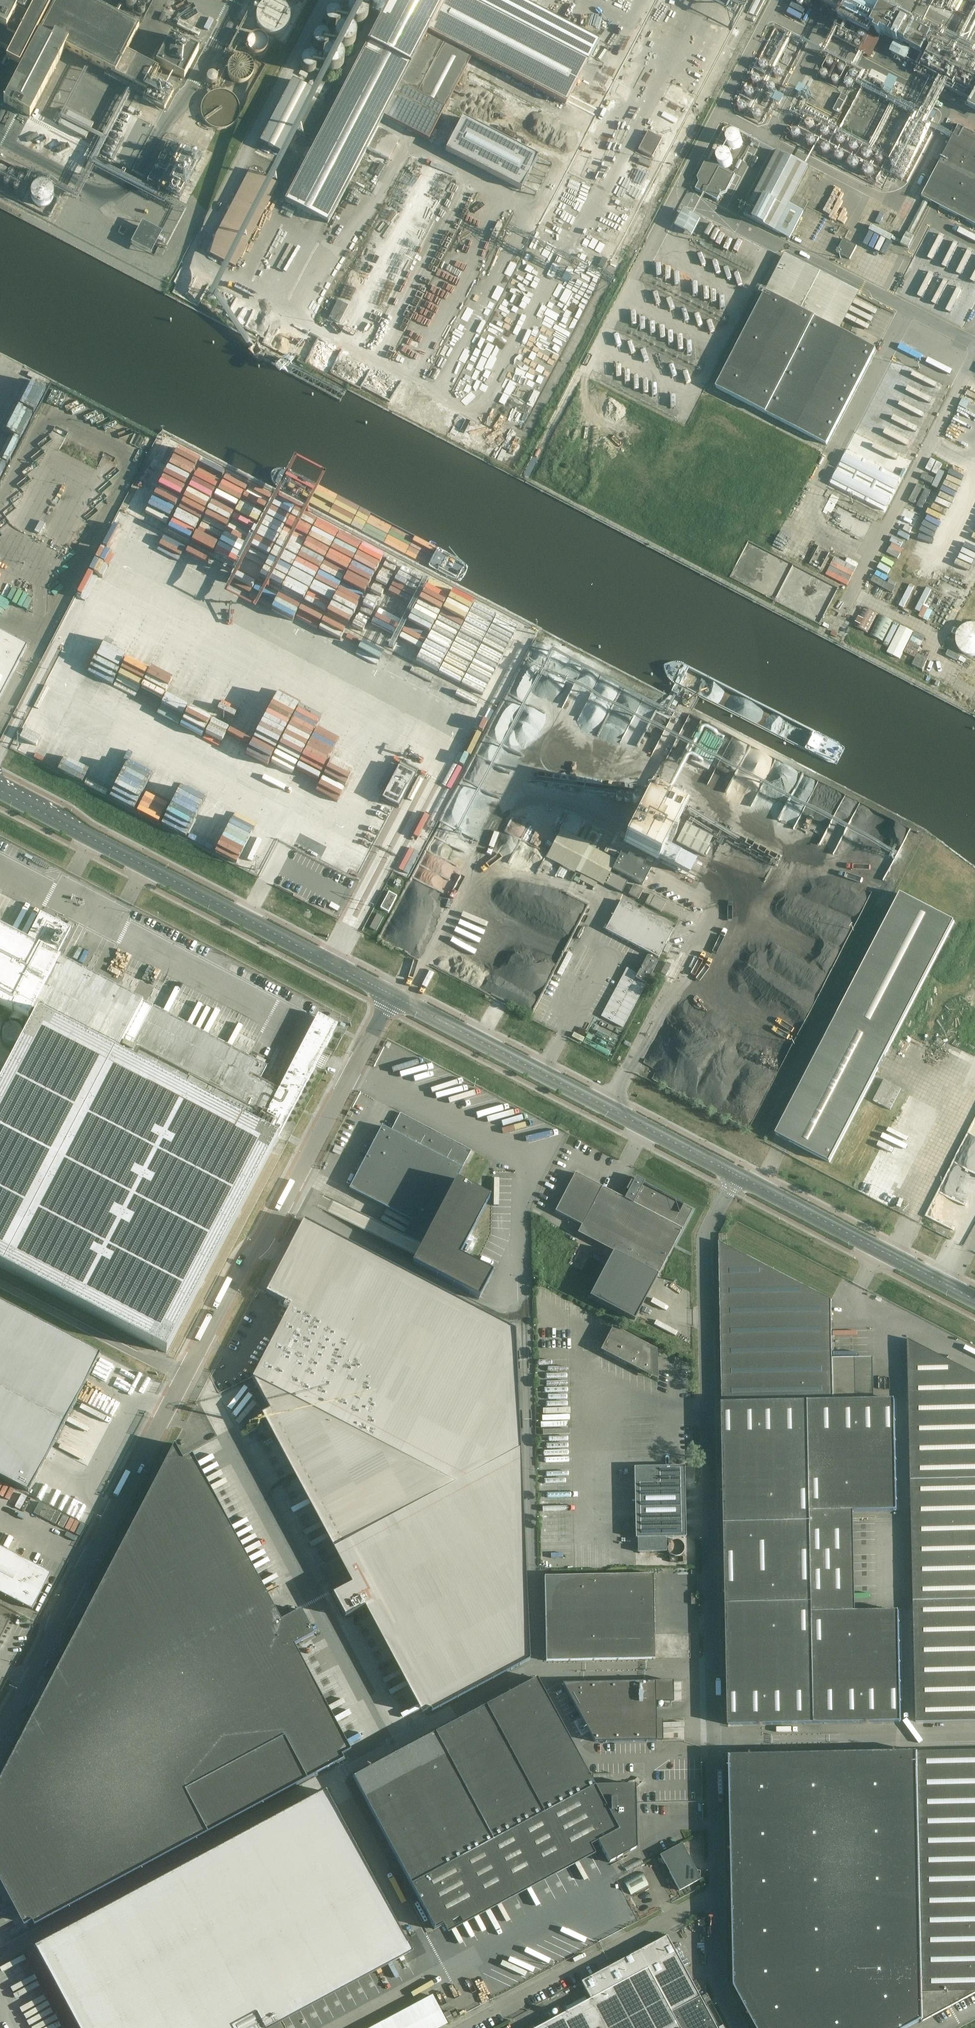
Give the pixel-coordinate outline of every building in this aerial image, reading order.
[(6,7),(0,3),(0,50),(7,36),(17,41),(28,18),(37,1),(35,0),(10,0),(6,7)] [(126,52),(143,19),(124,10),(119,19),(83,0),(57,0),(4,103),(30,116),(64,49),(146,91),(142,99),(164,111),(173,94),(151,82),(158,69),(126,52)] [(255,152),(276,163),(295,127),(317,138),(285,200),(328,223),(350,180),(372,192),(389,159),(367,147),(383,117),(429,141),(473,55),(566,103),(588,61),(598,42),(521,1),(522,0),(360,0),(357,6),(348,23),(340,19),(340,21),(338,22),(346,26),(346,27),(344,27),(342,27),(340,28),(338,30),(336,31),(335,33),(335,35),(334,37),(334,38),(334,40),(335,42),(336,43),(336,44),(336,45),(329,42),(329,44),(328,45),(334,49),(324,68),(317,64),(317,66),(316,68),(324,72),(315,89),(293,78),(255,152)] [(920,53),(930,34),(881,9),(883,4),(876,0),(865,0),(820,0),(842,12),(839,18),(869,33),(872,28),(879,31),(877,34),(880,36),(882,33),(920,53)] [(340,20),(340,17),(340,14),(338,12),(336,10),(334,10),(331,10),(328,12),(326,14),(326,17),(326,20),(327,22),(330,24),(332,24),(335,24),(338,22),(340,20)] [(267,26),(257,39),(270,48),(280,36),(267,26)] [(328,43),(329,40),(328,37),(327,35),(325,33),(322,33),(319,33),(317,35),(315,37),(314,40),(315,43),(316,45),(319,47),(321,47),(324,47),(327,45),(328,43)] [(937,38),(918,74),(971,101),(968,107),(974,110),(974,58),(937,38)] [(905,61),(911,51),(896,44),(895,43),(890,54),(905,61)] [(317,65),(317,62),(317,60),(315,57),(313,56),(310,55),(308,56),(305,57),(303,60),(303,62),(303,65),(304,67),(307,69),(309,70),(312,69),(315,68),(317,65)] [(257,75),(258,72),(257,68),(256,66),(255,64),(253,62),(250,61),(246,59),(243,60),(240,60),(237,63),(235,65),(234,67),(233,69),(233,72),(233,74),(233,76),(235,79),(236,80),(237,82),(240,83),(244,84),(247,84),(250,84),(252,83),(254,81),(257,77),(257,75)] [(227,73),(227,70),(227,68),(226,66),(224,64),(221,64),(218,64),(216,65),(215,67),(214,70),(215,73),(216,75),(218,76),(220,77),(223,76),(225,75),(227,73)] [(897,73),(894,83),(910,88),(913,78),(897,73)] [(218,88),(219,86),(218,83),(217,81),(215,80),(212,79),(210,80),(208,81),(206,83),(206,86),(206,88),(208,90),(210,92),(213,92),(215,92),(217,90),(218,88)] [(789,100),(793,93),(785,89),(781,96),(789,100)] [(243,116),(244,112),(243,109),(242,105),(240,101),(238,99),(235,96),(232,95),(230,94),(225,93),(220,94),(218,95),(215,96),(212,99),(210,101),(208,105),(206,109),(206,112),(206,116),(207,119),(209,122),(211,125),(214,127),(216,129),(220,130),(224,131),(227,131),(231,130),(235,128),(238,126),(240,123),(242,119),(243,116)] [(68,106),(91,118),(97,107),(74,95),(68,106)] [(93,125),(67,111),(59,126),(85,140),(93,125)] [(446,151),(521,190),(538,158),(463,118),(446,151)] [(947,137),(952,139),(958,126),(954,124),(947,137)] [(959,127),(922,198),(974,225),(974,135),(959,127)] [(848,137),(853,139),(857,133),(851,131),(848,137)] [(101,153),(114,160),(125,139),(112,132),(101,153)] [(638,150),(652,158),(662,140),(648,132),(638,150)] [(742,145),(742,141),(742,138),(740,135),(737,133),(735,133),(732,133),(731,133),(728,135),(726,138),(726,141),(726,145),(728,147),(729,148),(731,149),(734,150),(737,149),(739,148),(740,147),(742,145)] [(827,158),(831,150),(824,146),(820,155),(827,158)] [(733,162),(734,159),(733,156),(731,153),(729,151),(725,151),(722,151),(720,153),(718,155),(717,159),(717,162),(719,165),(720,166),(722,167),(725,167),(728,167),(730,166),(731,165),(733,162)] [(744,215),(789,238),(803,212),(787,203),(806,166),(777,151),(744,215)] [(735,175),(733,173),(706,160),(697,177),(699,182),(695,189),(718,201),(721,194),(726,192),(735,175)] [(884,160),(875,161),(876,170),(885,169),(884,160)] [(256,164),(218,250),(230,256),(224,268),(231,271),(237,258),(246,262),(269,211),(267,210),(282,175),(256,164)] [(851,190),(846,203),(831,197),(835,186),(825,182),(816,203),(857,220),(863,205),(857,202),(860,194),(851,190)] [(701,220),(683,210),(674,226),(692,236),(701,220)] [(916,228),(911,237),(892,228),(893,225),(871,214),(868,220),(917,244),(923,232),(916,228)] [(174,226),(154,215),(143,236),(162,247),(174,226)] [(836,252),(850,259),(857,246),(843,239),(836,252)] [(715,388),(825,446),(874,350),(836,330),(854,294),(783,257),(715,388)] [(487,328),(488,312),(475,305),(469,305),(458,328),(458,332),(455,339),(457,340),(457,348),(456,351),(455,356),(450,356),(450,365),(454,365),(466,371),(487,328)] [(940,357),(943,353),(935,349),(932,353),(940,357)] [(44,391),(39,406),(47,408),(52,394),(44,391)] [(38,529),(43,531),(54,510),(49,507),(38,529)] [(907,554),(910,548),(899,542),(896,547),(907,554)] [(836,568),(859,577),(865,561),(842,552),(836,568)] [(854,626),(868,633),(878,615),(864,607),(854,626)] [(870,635),(884,642),(894,623),(880,615),(870,635)] [(958,648),(959,651),(961,653),(962,654),(963,654),(965,656),(968,657),(971,657),(973,657),(974,657),(974,624),(971,624),(968,625),(966,625),(963,627),(961,628),(959,630),(958,633),(957,635),(956,638),(956,640),(956,643),(956,646),(958,648)] [(887,653),(900,659),(914,633),(901,626),(887,653)] [(26,646),(0,633),(0,696),(26,646)] [(425,652),(380,747),(455,782),(470,749),(491,749),(491,753),(481,754),(478,760),(490,765),(500,742),(491,732),(506,739),(486,781),(490,782),(507,767),(501,761),(523,771),(532,753),(513,744),(528,712),(518,712),(513,722),(509,722),(510,720),(506,716),(509,713),(506,711),(508,710),(506,658),(476,644),(464,670),(425,652)] [(911,665),(921,670),(926,659),(916,655),(911,665)] [(659,743),(671,721),(601,685),(598,691),(622,703),(610,726),(628,736),(627,737),(639,743),(643,735),(659,743)] [(401,761),(382,798),(399,807),(418,769),(401,761)] [(623,843),(658,861),(670,838),(673,840),(676,835),(673,834),(684,812),(664,802),(669,792),(654,784),(623,843)] [(845,808),(853,813),(856,808),(860,810),(863,804),(851,798),(845,808)] [(676,843),(703,857),(712,838),(686,824),(676,843)] [(523,891),(519,889),(539,844),(510,831),(485,886),(518,902),(523,891)] [(437,849),(433,856),(444,862),(448,854),(437,849)] [(612,870),(643,886),(651,870),(644,866),(646,863),(629,854),(627,857),(621,854),(612,870)] [(599,867),(593,878),(622,893),(628,882),(599,867)] [(282,879),(290,883),(292,879),(284,874),(282,879)] [(629,894),(638,900),(644,890),(634,885),(629,894)] [(389,892),(380,909),(388,913),(397,897),(389,892)] [(645,904),(661,912),(666,903),(650,894),(645,904)] [(901,894),(839,1014),(776,1135),(830,1163),(955,922),(901,894)] [(550,914),(555,903),(538,895),(533,905),(550,914)] [(626,967),(601,1016),(623,1028),(646,985),(658,962),(652,959),(654,956),(660,959),(675,930),(620,902),(605,930),(649,953),(639,974),(626,967)] [(166,1354),(278,1140),(276,1139),(294,1103),(296,1104),(319,1059),(337,1025),(318,1015),(300,1050),(290,1068),(279,1090),(260,1080),(267,1067),(56,957),(71,930),(62,926),(65,921),(56,917),(54,921),(41,914),(27,941),(0,927),(0,1005),(14,1012),(10,1020),(24,1028),(33,1012),(37,1015),(0,1085),(0,1267),(166,1354)] [(369,928),(376,932),(383,917),(377,914),(369,928)] [(82,945),(89,931),(85,929),(78,943),(82,945)] [(486,982),(490,971),(486,969),(481,980),(486,982)] [(290,981),(285,991),(294,996),(299,986),(290,981)] [(891,1086),(898,1088),(901,1078),(890,1075),(884,1097),(887,1098),(891,1086)] [(382,1127),(349,1189),(411,1222),(404,1236),(409,1239),(422,1245),(413,1263),(478,1298),(491,1274),(458,1256),(490,1199),(456,1181),(471,1151),(400,1114),(391,1131),(382,1127)] [(575,1173),(555,1212),(582,1226),(608,1240),(604,1247),(613,1252),(589,1297),(634,1321),(658,1275),(682,1230),(682,1229),(692,1210),(643,1184),(644,1181),(635,1177),(634,1179),(630,1177),(619,1197),(602,1187),(575,1173)] [(529,1660),(515,1331),(304,1221),(266,1293),(290,1306),(252,1378),(360,1579),(332,1594),(345,1618),(373,1603),(431,1712),(529,1660)] [(806,1287),(720,1242),(720,1253),(723,1403),(729,1725),(901,1722),(899,1611),(846,1612),(844,1512),(897,1511),(895,1400),(834,1401),(831,1300),(806,1287)] [(29,1492),(29,1491),(52,1448),(77,1399),(100,1356),(101,1355),(0,1302),(0,1477),(29,1492)] [(600,1351),(641,1372),(642,1370),(651,1375),(650,1348),(646,1345),(612,1327),(600,1351)] [(916,1722),(974,1721),(974,1374),(908,1339),(916,1722)] [(884,1385),(883,1353),(842,1353),(843,1386),(860,1385),(860,1377),(872,1377),(877,1377),(877,1385),(884,1385)] [(0,1779),(0,1862),(34,1925),(343,1760),(285,1650),(314,1635),(301,1611),(272,1626),(187,1468),(175,1444),(0,1779)] [(686,1538),(684,1466),(634,1468),(635,1538),(637,1538),(637,1552),(666,1552),(665,1538),(686,1538)] [(90,1493),(97,1496),(108,1475),(101,1471),(90,1493)] [(667,1548),(667,1549),(667,1550),(668,1551),(668,1553),(669,1554),(670,1554),(671,1555),(672,1556),(673,1556),(674,1557),(676,1557),(677,1557),(678,1556),(679,1556),(680,1555),(681,1555),(682,1554),(682,1553),(683,1552),(683,1551),(684,1550),(684,1549),(684,1548),(684,1547),(683,1546),(683,1544),(682,1543),(680,1542),(679,1541),(678,1541),(677,1540),(676,1540),(674,1540),(673,1541),(672,1541),(671,1542),(670,1542),(670,1543),(669,1543),(669,1544),(668,1544),(668,1545),(668,1546),(667,1547),(667,1548)] [(32,1610),(37,1600),(50,1574),(33,1565),(33,1564),(0,1547),(0,1593),(32,1610)] [(544,1577),(546,1662),(655,1659),(653,1575),(544,1577)] [(10,1621),(0,1616),(0,1639),(10,1621)] [(637,1787),(633,1784),(632,1785),(595,1786),(537,1679),(353,1777),(434,1929),(598,1842),(609,1863),(637,1848),(635,1789),(637,1787)] [(595,1742),(656,1741),(656,1740),(656,1721),(656,1702),(655,1682),(644,1682),(562,1683),(595,1742)] [(730,1756),(735,1986),(758,2027),(907,2027),(921,2020),(922,2022),(928,2019),(974,1994),(974,1751),(921,1752),(730,1756)] [(35,1947),(78,2027),(265,2027),(262,2022),(407,1944),(326,1791),(35,1947)] [(697,1872),(682,1843),(660,1855),(679,1891),(701,1879),(700,1877),(700,1873),(697,1872)] [(624,1882),(631,1896),(649,1886),(642,1873),(624,1882)] [(700,1998),(667,1936),(581,1982),(590,1999),(536,2027),(716,2027),(700,1998)] [(711,2000),(707,1994),(702,1996),(705,2003),(711,2000)] [(447,2024),(432,1996),(371,2027),(440,2027),(447,2024)] [(448,2023),(453,2020),(449,2011),(444,2014),(448,2023)]
